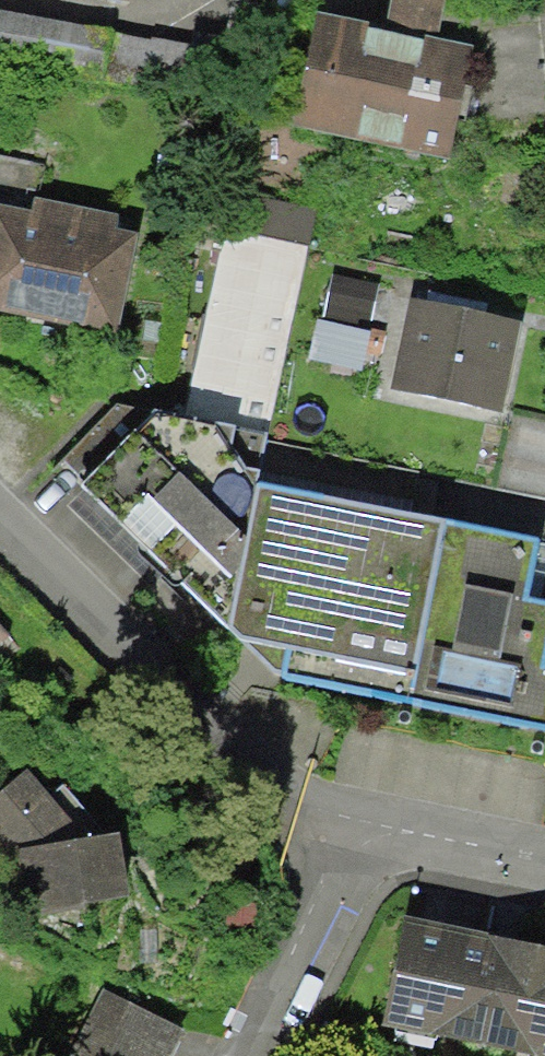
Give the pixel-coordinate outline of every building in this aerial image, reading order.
[(0,10),(0,61),(103,81),(113,33),(0,10)] [(474,42),(317,12),(295,127),(451,158),(474,42)] [(0,191),(0,311),(114,333),(137,217),(0,191)] [(225,228),(184,423),(266,440),(314,212),(248,198),(241,232),(225,228)] [(509,319),(409,298),(391,384),(490,405),(509,319)] [(254,504),(159,412),(79,494),(226,636),(288,649),(282,677),(544,732),(544,604),(531,601),(543,545),(258,485),(254,504)] [(62,784),(48,797),(24,771),(0,792),(0,849),(10,859),(26,877),(32,916),(128,902),(118,835),(109,836),(62,784)] [(409,918),(385,1028),(515,1055),(544,1055),(544,947),(409,918)] [(104,991),(71,1055),(169,1055),(182,1031),(104,991)]
